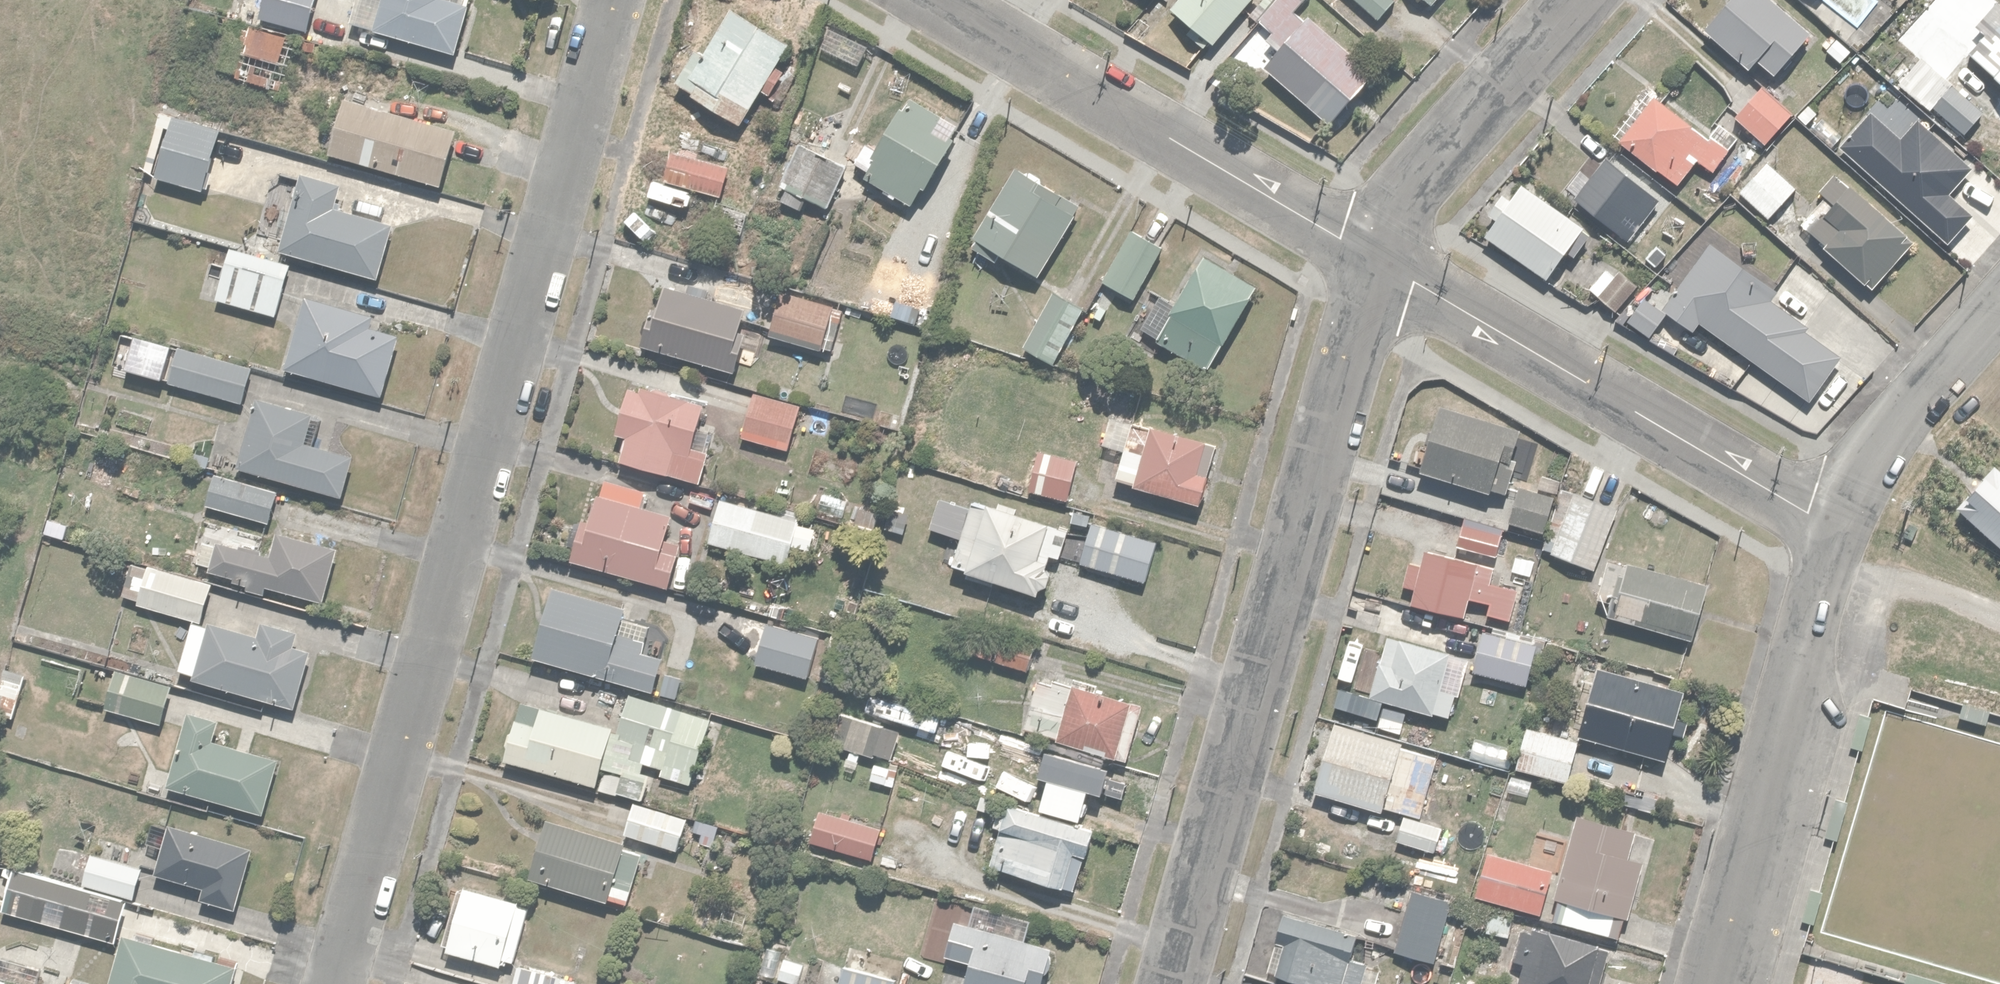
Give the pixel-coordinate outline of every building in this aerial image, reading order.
[(152,8),(168,15),(174,0),(155,0),(152,8)] [(259,12),(307,27),(314,0),(263,0),(259,12)] [(350,21),(456,50),(469,3),(458,0),(355,0),(350,21)] [(1211,36),(1247,0),(1174,0),(1211,36)] [(1378,15),(1390,0),(1361,0),(1378,15)] [(1778,0),(1728,0),(1716,14),(1778,70),(1813,32),(1778,0)] [(1855,47),(1887,10),(1876,0),(1801,0),(1855,47)] [(1997,0),(1992,0),(1979,15),(1987,22),(1966,46),(1999,76),(1999,2),(1997,0)] [(695,45),(674,78),(739,118),(788,39),(731,3),(703,49),(695,45)] [(1374,70),(1310,10),(1264,59),(1328,119),(1374,70)] [(233,14),(218,65),(277,83),(292,32),(233,14)] [(1946,79),(1926,105),(1961,132),(1981,107),(1946,79)] [(1734,111),(1764,140),(1792,110),(1763,81),(1734,111)] [(908,201),(959,119),(908,88),(873,144),(865,139),(854,157),(869,166),(864,174),(908,201)] [(344,94),(328,149),(437,180),(453,125),(344,94)] [(1709,136),(1655,95),(1620,139),(1675,181),(1709,136)] [(1838,143),(1943,235),(1966,208),(1943,188),(1967,161),(1918,117),(1901,136),(1869,108),(1838,143)] [(220,124),(173,111),(156,174),(203,187),(220,124)] [(802,143),(784,183),(825,202),(843,161),(802,143)] [(673,148),(665,178),(718,192),(726,163),(673,148)] [(1665,192),(1618,156),(1583,201),(1629,237),(1665,192)] [(1768,157),(1740,187),(1737,191),(1770,221),(1766,225),(1785,242),(1819,204),(1768,157)] [(1077,201),(1014,164),(974,233),(978,235),(973,244),(990,255),(995,247),(1036,271),(1077,201)] [(340,181),(302,171),(281,246),(377,272),(391,220),(334,205),(340,181)] [(1584,230),(1520,180),(1488,221),(1552,271),(1584,230)] [(1908,234),(1856,187),(1813,234),(1865,281),(1908,234)] [(1701,221),(1737,254),(1766,223),(1729,189),(1701,221)] [(750,207),(715,200),(710,224),(746,230),(750,207)] [(1132,226),(1102,277),(1136,296),(1165,245),(1132,226)] [(293,261),(232,243),(217,296),(278,313),(293,261)] [(1203,253),(1156,335),(1212,367),(1252,297),(1245,293),(1251,281),(1203,253)] [(1607,266),(1589,284),(1614,309),(1637,285),(1623,270),(1617,276),(1607,266)] [(652,300),(641,341),(734,368),(740,346),(734,344),(745,305),(705,294),(707,285),(691,280),(689,289),(664,282),(658,302),(652,300)] [(1819,343),(1754,282),(1712,327),(1777,388),(1819,343)] [(1087,304),(1054,285),(1021,343),(1054,361),(1087,304)] [(834,301),(784,287),(771,331),(822,344),(834,301)] [(377,310),(306,290),(285,365),(384,393),(402,332),(373,323),(377,310)] [(179,346),(170,378),(241,398),(250,365),(179,346)] [(699,398),(628,381),(617,428),(626,431),(619,459),(698,478),(706,447),(688,443),(699,398)] [(801,402),(753,390),(742,435),(790,447),(801,402)] [(312,410),(259,394),(238,462),(341,493),(352,455),(303,440),(312,410)] [(1509,421),(1444,403),(1426,466),(1490,485),(1509,421)] [(831,415),(804,409),(800,425),(827,432),(831,415)] [(1128,431),(1115,475),(1203,502),(1211,475),(1205,473),(1208,464),(1214,466),(1221,441),(1148,419),(1143,436),(1128,431)] [(1041,448),(1029,486),(1063,496),(1075,458),(1041,448)] [(1993,451),(1951,496),(1999,541),(1999,458),(1993,451)] [(215,470),(206,501),(266,518),(275,487),(215,470)] [(581,515),(570,556),(670,584),(680,547),(661,542),(670,511),(641,503),(644,489),(606,479),(601,494),(597,492),(590,518),(581,515)] [(1520,487),(1510,520),(1544,531),(1554,498),(1520,487)] [(1619,507),(1575,491),(1554,549),(1599,565),(1619,507)] [(799,515),(721,494),(709,540),(787,561),(799,515)] [(940,495),(931,524),(960,533),(951,560),(969,566),(967,573),(993,581),(994,576),(1040,590),(1052,552),(1061,555),(1071,524),(1018,508),(1019,502),(1001,496),(1000,501),(988,498),(986,505),(971,500),(970,504),(940,495)] [(1504,529),(1463,520),(1458,544),(1499,554),(1504,529)] [(320,595),(336,544),(280,527),(272,555),(204,535),(197,558),(237,570),(235,577),(264,586),(266,579),(320,595)] [(1481,560),(1423,546),(1410,600),(1469,614),(1481,560)] [(1701,582),(1629,560),(1612,612),(1685,635),(1701,582)] [(138,596),(137,600),(201,615),(209,578),(147,564),(145,573),(129,569),(124,592),(138,596)] [(553,584),(533,650),(653,686),(665,645),(616,630),(623,605),(553,584)] [(192,616),(177,666),(291,701),(308,645),(295,641),(298,630),(263,619),(260,631),(211,616),(209,621),(192,616)] [(767,618),(755,658),(811,676),(823,636),(767,618)] [(976,624),(971,648),(996,653),(995,659),(1037,669),(1042,647),(1018,642),(1020,634),(976,624)] [(1537,641),(1482,627),(1472,667),(1527,682),(1537,641)] [(1384,660),(1381,659),(1371,686),(1437,711),(1459,652),(1396,629),(1384,660)] [(27,670),(2,662),(0,671),(0,711),(15,715),(27,670)] [(113,663),(112,668),(99,664),(96,676),(109,679),(103,703),(158,718),(169,678),(113,663)] [(1684,687),(1602,663),(1583,728),(1665,751),(1684,687)] [(1147,699),(1042,666),(1024,723),(1129,756),(1147,699)] [(519,694),(502,753),(644,793),(651,768),(704,783),(722,717),(627,690),(618,722),(519,694)] [(834,703),(825,736),(895,755),(904,723),(834,703)] [(186,706),(165,780),(265,807),(281,752),(214,734),(219,715),(186,706)] [(1400,740),(1339,721),(1319,786),(1380,805),(1400,740)] [(1523,722),(1519,744),(1515,763),(1571,775),(1580,733),(1523,722)] [(1546,775),(1511,768),(1507,788),(1542,796),(1546,775)] [(633,797),(624,829),(680,844),(689,813),(633,797)] [(1090,821),(1007,799),(990,862),(1074,884),(1090,821)] [(873,853),(881,825),(819,808),(811,836),(873,853)] [(543,813),(528,871),(629,900),(643,850),(626,845),(628,837),(543,813)] [(1629,906),(1650,831),(1583,813),(1563,888),(1629,906)] [(233,905),(253,840),(167,814),(151,869),(201,883),(197,894),(233,905)] [(690,833),(701,835),(717,839),(722,822),(695,816),(690,833)] [(907,863),(912,844),(884,836),(879,855),(907,863)] [(129,893),(132,894),(142,862),(92,847),(82,880),(129,893)] [(2,904),(116,937),(129,893),(82,880),(15,860),(2,904)] [(462,879),(444,944),(513,964),(531,899),(462,879)] [(1407,887),(1392,948),(1434,959),(1450,898),(1407,887)] [(993,926),(952,916),(944,949),(969,955),(962,983),(1039,983),(1050,939),(1027,933),(1032,912),(998,904),(993,926)] [(1356,929),(1283,910),(1269,961),(1342,981),(1356,929)] [(1543,963),(1538,983),(1599,983),(1609,944),(1557,931),(1559,924),(1531,917),(1521,958),(1543,963)] [(107,983),(228,983),(234,958),(121,929),(107,983)] [(851,941),(839,983),(912,983),(911,983),(918,959),(851,941)] [(44,962),(0,950),(0,983),(38,983),(44,962)] [(512,983),(577,983),(578,978),(518,961),(512,983)] [(1467,973),(1464,983),(1507,983),(1467,973)]
